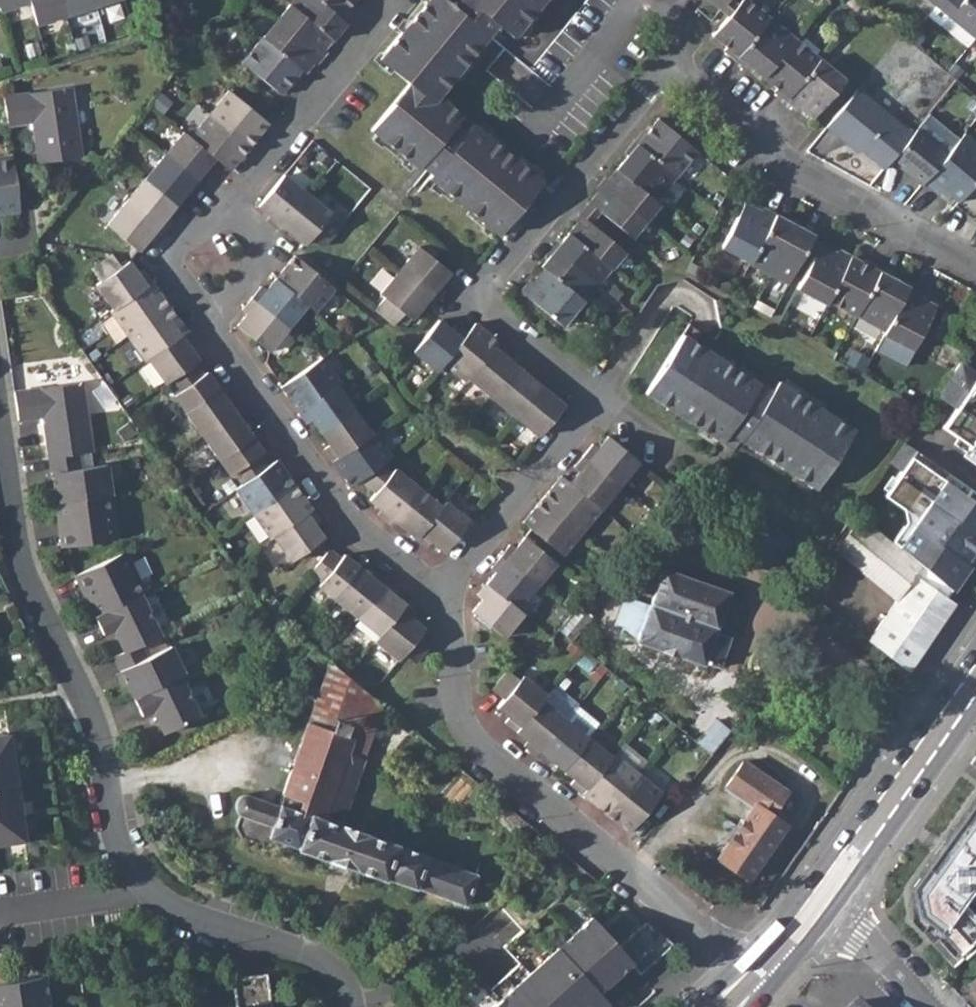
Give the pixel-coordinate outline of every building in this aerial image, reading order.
[(0,11),(29,2),(28,0),(0,0),(0,10),(0,11)] [(29,2),(36,24),(65,15),(60,0),(28,0),(29,2)] [(65,15),(94,6),(92,0),(60,0),(65,15)] [(318,0),(292,0),(289,4),(331,39),(345,22),(342,20),(318,0)] [(342,20),(351,9),(348,7),(354,0),(318,0),(342,20)] [(452,5),(446,0),(429,0),(378,58),(409,83),(370,130),(417,168),(420,165),(431,174),(428,177),(498,235),(542,181),(472,124),(465,132),(454,124),(462,115),(438,95),(497,24),(513,37),(543,0),(455,0),(452,5)] [(721,8),(728,0),(711,0),(721,8)] [(748,0),(741,0),(737,4),(729,15),(712,35),(726,47),(724,50),(735,59),(770,17),(748,0)] [(729,15),(737,4),(732,0),(728,0),(721,8),(729,15)] [(937,5),(947,14),(975,37),(975,36),(975,0),(941,0),(937,5)] [(331,39),(289,4),(275,20),(318,55),(331,39)] [(929,15),(939,24),(947,14),(937,5),(929,15)] [(795,38),(770,17),(735,59),(747,68),(749,65),(762,77),(795,38)] [(318,55),(275,20),(262,37),(303,72),(304,72),(318,55)] [(924,38),(916,31),(908,40),(916,47),(924,38)] [(303,72),(262,37),(241,63),(279,94),(291,80),(293,83),(303,72)] [(819,58),(795,38),(762,77),(776,88),(774,91),(785,99),(819,58)] [(492,65),(534,104),(550,86),(508,47),(492,65)] [(845,79),(819,58),(785,99),(796,109),(799,106),(813,118),(845,79)] [(3,97),(7,125),(32,121),(38,163),(81,156),(70,87),(3,97)] [(268,122),(228,90),(209,113),(248,146),(268,122)] [(857,90),(825,128),(838,139),(841,136),(846,140),(847,146),(856,154),(861,153),(882,170),(891,159),(911,135),(857,90)] [(248,146),(209,113),(189,137),(214,157),(229,170),(248,146)] [(697,150),(658,118),(646,132),(643,130),(634,141),(675,176),(697,150)] [(911,135),(891,159),(908,173),(907,175),(920,186),(946,155),(916,130),(911,135)] [(189,137),(183,132),(163,155),(200,185),(209,174),(204,169),(214,157),(189,137)] [(838,139),(847,146),(846,140),(841,136),(838,139)] [(675,176),(634,141),(624,152),(627,155),(615,169),(655,202),(675,176)] [(0,157),(0,213),(20,210),(12,155),(0,157)] [(200,185),(163,155),(145,178),(176,204),(186,192),(191,196),(200,185)] [(655,202),(615,169),(602,185),(645,220),(658,204),(655,202)] [(308,193),(284,174),(258,205),(271,215),(266,220),(277,230),(308,193)] [(176,204),(145,178),(125,201),(162,231),(171,220),(166,216),(176,204)] [(645,220),(602,185),(588,202),(599,211),(631,237),(645,220)] [(331,213),(308,193),(277,230),(289,239),(293,234),(305,244),(312,236),(323,246),(339,226),(328,217),(331,213)] [(162,231),(125,201),(106,225),(137,250),(148,238),(153,242),(162,231)] [(761,210),(744,201),(721,246),(750,261),(775,214),(763,207),(761,210)] [(582,216),(590,223),(599,211),(588,202),(579,213),(582,216)] [(794,224),(775,214),(750,261),(750,262),(768,272),(794,224)] [(590,223),(582,216),(568,233),(610,268),(624,251),(590,223)] [(814,234),(794,224),(768,272),(788,282),(805,250),(811,238),(814,234)] [(610,268),(568,233),(554,249),(596,284),(610,268)] [(805,250),(814,255),(820,243),(811,238),(805,250)] [(836,251),(820,243),(814,255),(797,287),(826,302),(827,299),(851,255),(838,248),(836,251)] [(450,271),(419,246),(399,269),(436,299),(445,288),(440,283),(450,271)] [(596,284),(554,249),(540,266),(543,268),(582,300),(596,284)] [(120,266),(112,253),(91,268),(99,280),(95,283),(112,308),(151,281),(143,269),(138,273),(128,260),(120,266)] [(334,287),(295,255),(276,278),(307,304),(315,310),(334,287)] [(867,264),(851,255),(827,299),(856,314),(881,267),(868,261),(867,264)] [(894,274),(881,267),(856,314),(886,330),(909,286),(892,277),(894,274)] [(582,300),(543,268),(529,286),(526,283),(519,291),(561,325),(582,300)] [(436,299),(399,269),(380,293),(384,296),(375,308),(394,324),(404,313),(412,319),(422,307),(427,311),(436,299)] [(307,304),(276,278),(266,290),(260,285),(251,297),(287,327),(307,304)] [(168,306),(151,281),(112,308),(109,310),(127,335),(168,306)] [(922,293),(909,286),(886,330),(884,334),(912,349),(936,305),(920,296),(922,293)] [(287,327),(251,297),(242,308),(247,312),(237,325),(268,351),(287,327)] [(186,331),(168,306),(127,335),(144,360),(147,358),(186,331)] [(451,329),(439,319),(412,350),(435,369),(443,362),(466,333),(455,324),(451,329)] [(499,342),(475,322),(466,333),(443,362),(467,381),(469,379),(499,342)] [(683,334),(709,351),(716,340),(690,323),(683,334)] [(194,342),(186,331),(147,358),(165,383),(169,380),(194,362),(198,360),(189,346),(194,342)] [(709,351),(683,334),(645,392),(721,442),(728,431),(739,439),(815,488),(853,430),(777,381),(771,391),(709,351)] [(510,351),(499,342),(469,379),(491,397),(517,366),(506,356),(510,351)] [(339,382),(321,357),(279,387),(297,412),(336,385),(339,382)] [(975,380),(975,372),(960,361),(936,395),(954,408),(941,426),(968,445),(966,448),(975,455),(975,380)] [(202,374),(194,362),(169,380),(177,392),(174,395),(184,411),(218,387),(207,371),(202,374)] [(530,376),(517,366),(491,397),(515,417),(545,380),(534,370),(530,376)] [(556,389),(545,380),(515,417),(538,436),(564,405),(552,394),(556,389)] [(78,453),(91,451),(81,382),(14,392),(18,420),(43,417),(48,458),(78,453)] [(353,408),(336,385),(297,412),(305,423),(311,419),(320,432),(353,408)] [(226,400),(218,387),(184,411),(201,435),(240,407),(232,396),(226,400)] [(248,419),(240,407),(201,435),(219,459),(252,436),(243,423),(248,419)] [(370,433),(353,408),(320,432),(328,445),(323,449),(331,460),(370,433)] [(391,456),(373,431),(370,433),(331,460),(349,485),(358,479),(380,463),(391,456)] [(721,442),(732,449),(739,439),(728,431),(721,442)] [(619,485),(639,461),(607,435),(597,448),(591,443),(582,454),(619,485)] [(262,451),(252,436),(219,459),(229,474),(233,471),(241,484),(266,467),(258,454),(262,451)] [(903,441),(889,460),(902,468),(915,450),(903,441)] [(916,449),(915,450),(902,468),(884,494),(916,517),(897,544),(946,585),(951,589),(968,564),(963,560),(975,543),(975,492),(916,449)] [(78,453),(48,458),(51,475),(53,486),(55,502),(110,494),(106,464),(80,468),(78,453)] [(600,507),(619,485),(582,454),(573,466),(578,470),(569,481),(600,507)] [(294,484),(276,459),(266,467),(241,484),(235,489),(252,514),(294,484)] [(391,472),(380,463),(358,479),(375,491),(369,498),(381,509),(377,514),(388,523),(418,487),(394,467),(391,472)] [(580,531),(600,507),(569,481),(561,475),(541,498),(580,531)] [(311,509),(294,484),(252,514),(269,539),(273,536),(311,509)] [(441,506),(418,487),(388,523),(399,533),(403,527),(415,538),(441,506)] [(110,494),(55,502),(61,546),(116,539),(110,494)] [(561,554),(580,531),(541,498),(521,521),(561,554)] [(469,520),(446,501),(441,506),(415,538),(427,547),(431,542),(443,552),(469,520)] [(320,521),(311,509),(273,536),(290,561),(323,538),(314,525),(320,521)] [(834,548),(892,596),(917,566),(859,517),(834,548)] [(555,561),(524,535),(514,548),(508,544),(499,555),(536,585),(555,561)] [(340,558),(328,549),(309,572),(320,582),(317,585),(331,597),(357,565),(343,554),(340,558)] [(74,575),(94,616),(140,594),(144,592),(125,551),(74,575)] [(517,609),(536,585),(499,555),(490,566),(496,571),(486,583),(517,609)] [(370,576),(357,565),(331,597),(356,617),(386,580),(374,570),(370,576)] [(729,591),(663,567),(650,605),(624,596),(615,622),(623,625),(622,628),(637,641),(703,665),(704,662),(720,667),(730,636),(715,631),(729,591)] [(907,670),(955,603),(951,601),(946,598),(952,590),(951,589),(946,585),(940,593),(913,574),(868,639),(907,670)] [(397,588),(386,580),(356,617),(379,635),(401,609),(405,604),(393,594),(397,588)] [(504,637),(523,613),(517,609),(486,583),(477,594),(482,598),(472,611),(504,637)] [(140,594),(94,616),(103,634),(113,629),(124,652),(139,644),(159,634),(140,594)] [(405,604),(401,609),(379,635),(375,640),(398,659),(403,653),(419,634),(424,628),(412,618),(416,612),(405,604)] [(559,628),(573,640),(592,616),(579,605),(559,628)] [(430,643),(419,634),(403,653),(414,663),(430,643)] [(124,652),(113,656),(121,672),(126,684),(133,697),(179,675),(183,673),(170,646),(146,657),(139,644),(124,652)] [(235,808),(239,815),(236,826),(240,836),(257,842),(268,837),(332,861),(349,867),(465,904),(476,873),(323,820),(346,753),(362,759),(381,704),(312,648),(306,655),(325,668),(282,794),(285,794),(281,804),(278,806),(247,795),(245,795),(243,795),(238,798),(235,805),(235,806),(235,808)] [(519,678),(507,669),(491,689),(502,698),(496,706),(509,716),(505,721),(515,730),(541,698),(546,693),(522,675),(519,678)] [(121,672),(116,674),(122,686),(126,684),(121,672)] [(179,675),(133,697),(141,715),(152,710),(163,733),(198,715),(179,675)] [(565,718),(541,698),(515,730),(528,740),(523,745),(535,755),(565,718)] [(575,705),(565,718),(535,755),(546,764),(550,759),(562,769),(588,737),(599,724),(575,705)] [(24,838),(8,733),(0,734),(0,842),(24,838)] [(612,756),(588,737),(562,769),(574,779),(570,784),(582,793),(612,756)] [(638,773),(614,754),(612,756),(582,793),(605,813),(638,773)] [(787,791),(743,760),(725,786),(753,806),(717,858),(747,879),(785,825),(771,815),(787,791)] [(661,792),(638,773),(605,813),(629,832),(661,792)] [(909,889),(912,923),(928,941),(933,936),(958,963),(975,946),(975,908),(973,905),(975,900),(975,798),(909,889)] [(329,868),(347,874),(349,867),(332,861),(329,868)] [(672,943),(640,916),(613,942),(590,916),(489,1006),(600,1006),(607,1001),(601,994),(597,991),(629,962),(632,965),(639,973),(672,943)] [(135,928),(151,937),(157,927),(141,918),(135,928)] [(44,976),(4,982),(0,954),(0,1006),(49,1006),(44,976)] [(597,991),(601,994),(632,965),(629,962),(597,991)] [(271,1006),(266,973),(232,978),(236,1006),(267,1006),(271,1006)]
